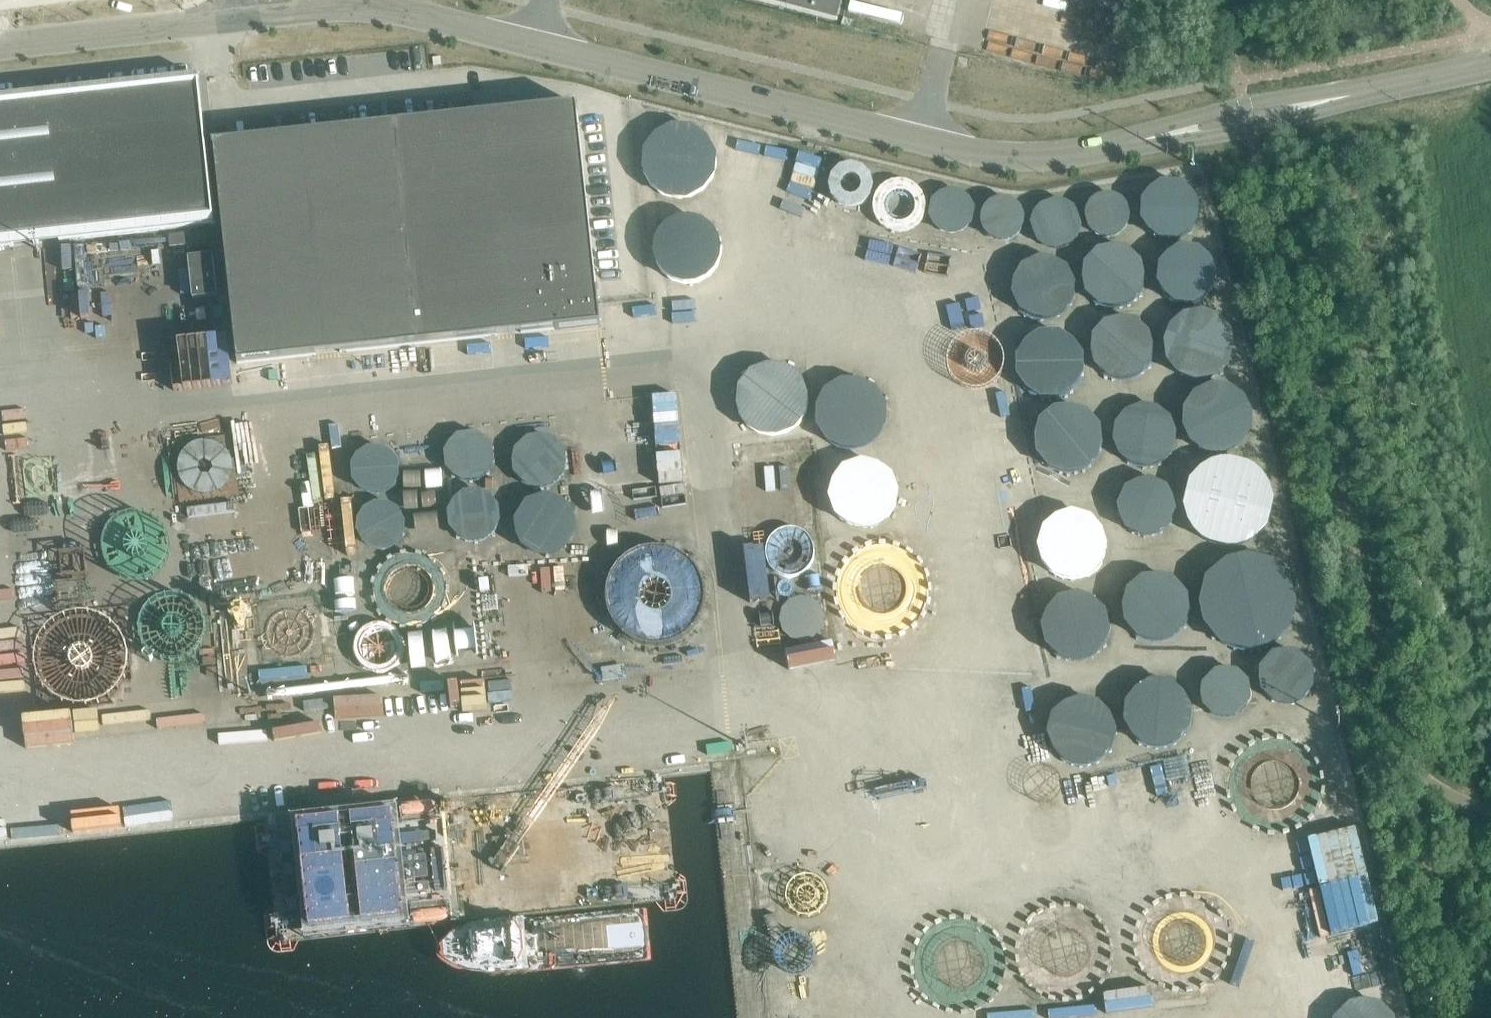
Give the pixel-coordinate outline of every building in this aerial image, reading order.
[(843,0),(761,0),(838,19),(843,0)] [(845,20),(923,40),(933,0),(850,0),(845,20)] [(198,75),(18,94),(0,97),(0,247),(214,224),(198,75)] [(576,104),(213,143),(237,364),(600,324),(597,295),(576,104)] [(1145,230),(1191,237),(1198,187),(1153,180),(1145,230)] [(931,209),(961,231),(978,209),(948,186),(931,209)] [(1090,227),(1118,230),(1121,197),(1094,194),(1090,227)] [(1064,246),(1081,210),(1048,195),(1031,231),(1064,246)] [(989,200),(988,235),(1016,236),(1017,201),(989,200)] [(691,239),(690,206),(667,207),(668,240),(691,239)] [(1163,294),(1207,300),(1214,248),(1170,242),(1163,294)] [(663,249),(668,295),(716,291),(711,244),(663,249)] [(1094,303),(1140,299),(1136,247),(1090,251),(1094,303)] [(1077,299),(1053,252),(1008,275),(1032,322),(1077,299)] [(192,296),(218,295),(217,253),(191,253),(192,296)] [(1185,307),(1165,364),(1215,382),(1235,324),(1185,307)] [(1101,319),(1098,369),(1149,371),(1151,322),(1101,319)] [(1023,333),(1024,391),(1075,390),(1074,332),(1023,333)] [(759,440),(806,431),(788,333),(741,342),(759,440)] [(738,338),(711,342),(724,435),(751,431),(738,338)] [(1245,448),(1248,387),(1194,384),(1191,445),(1245,448)] [(1039,463),(1084,470),(1093,411),(1048,404),(1039,463)] [(1122,458),(1167,459),(1167,406),(1123,405),(1122,458)] [(506,465),(546,492),(572,454),(532,427),(506,465)] [(449,435),(451,477),(492,476),(491,434),(449,435)] [(180,443),(180,498),(234,498),(234,443),(180,443)] [(18,459),(33,511),(81,497),(66,445),(18,459)] [(355,488),(396,489),(397,449),(357,448),(355,488)] [(1277,472),(1206,454),(1186,530),(1258,548),(1277,472)] [(866,529),(907,548),(936,485),(895,466),(866,529)] [(1160,536),(1175,491),(1132,476),(1117,521),(1160,536)] [(560,558),(581,509),(534,489),(513,538),(560,558)] [(456,492),(457,538),(493,537),(492,491),(456,492)] [(362,503),(361,544),(402,545),(402,503),(362,503)] [(1062,528),(1056,527),(1049,563),(1096,573),(1105,528),(1064,519),(1062,528)] [(48,682),(75,701),(97,699),(119,691),(133,671),(131,634),(168,660),(192,658),(209,634),(208,617),(202,600),(179,585),(196,560),(183,524),(163,525),(146,531),(136,546),(137,562),(128,575),(122,577),(123,591),(115,604),(129,613),(123,616),(126,625),(101,608),(78,609),(59,616),(39,644),(40,661),(48,682)] [(765,563),(803,573),(813,534),(775,525),(765,563)] [(610,602),(624,635),(670,638),(670,631),(700,619),(702,589),(684,547),(651,545),(613,561),(610,602)] [(1270,655),(1303,576),(1229,546),(1197,625),(1270,655)] [(455,548),(452,584),(489,587),(492,551),(455,548)] [(1127,584),(1140,638),(1185,627),(1172,573),(1127,584)] [(820,595),(780,601),(785,637),(825,632),(820,595)] [(1100,656),(1102,597),(1048,595),(1046,653),(1100,656)] [(409,634),(414,666),(453,660),(448,628),(430,631),(432,642),(433,642),(435,656),(428,657),(424,631),(409,634)] [(1303,645),(1262,655),(1273,702),(1315,693),(1303,645)] [(387,696),(383,655),(344,659),(348,700),(387,696)] [(1247,669),(1206,671),(1208,710),(1248,708),(1247,669)] [(1183,743),(1182,679),(1132,680),(1133,744),(1183,743)] [(1105,766),(1119,707),(1062,694),(1048,753),(1105,766)]
